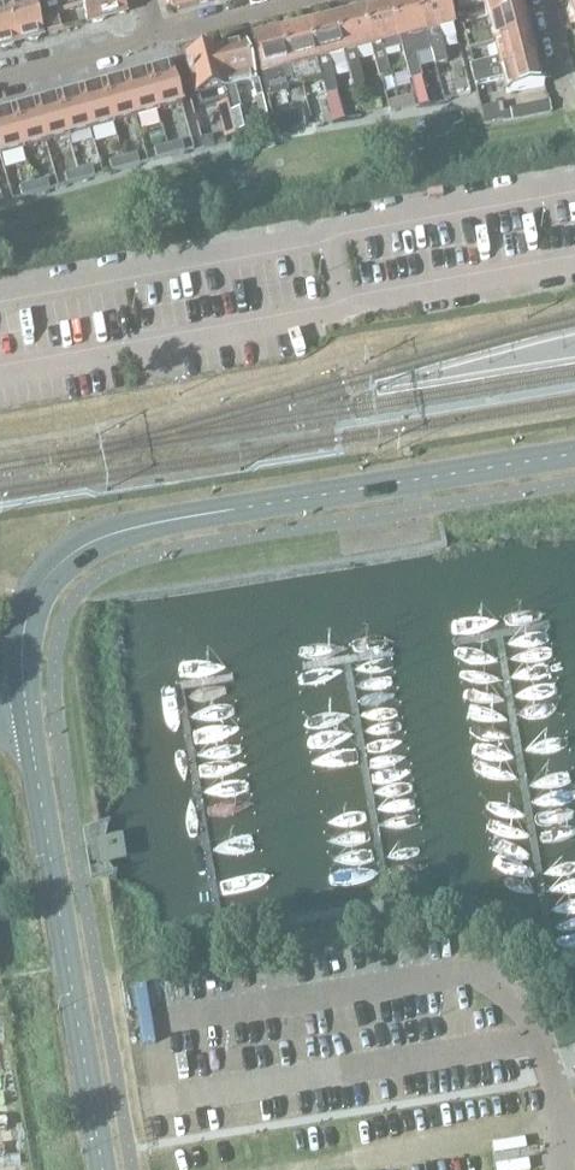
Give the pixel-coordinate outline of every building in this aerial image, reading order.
[(7,6),(17,42),(21,40),(28,38),(31,40),(37,38),(39,35),(43,34),(34,1),(34,0),(5,0),(7,6)] [(40,7),(44,18),(85,7),(89,22),(93,21),(97,22),(103,20),(106,17),(124,12),(127,12),(124,1),(124,0),(64,0),(57,2),(40,7)] [(170,5),(173,8),(174,10),(211,0),(169,0),(170,5)] [(389,4),(398,40),(399,39),(409,80),(421,77),(415,55),(431,51),(426,33),(425,33),(417,0),(406,0),(389,4)] [(425,33),(426,33),(431,51),(435,66),(447,62),(439,29),(453,26),(446,0),(417,0),(425,33)] [(459,10),(484,3),(488,18),(527,9),(525,0),(457,0),(459,10)] [(389,4),(362,11),(370,47),(371,47),(379,77),(381,77),(388,75),(391,74),(383,43),(398,40),(389,4)] [(1,46),(4,48),(12,45),(14,42),(17,42),(7,6),(0,8),(0,46),(1,46)] [(527,9),(488,18),(491,31),(465,37),(469,51),(495,44),(494,43),(534,34),(527,9)] [(362,11),(334,18),(343,54),(344,53),(353,89),(364,86),(355,51),(370,47),(362,11)] [(334,18),(307,25),(320,76),(321,76),(326,96),(338,93),(329,57),(343,54),(334,18)] [(307,25),(280,32),(293,83),(320,76),(307,25)] [(280,32),(253,39),(267,97),(287,92),(285,85),(293,83),(280,32)] [(540,59),(534,34),(494,43),(495,44),(498,59),(470,66),(472,75),(501,68),(540,59)] [(245,42),(216,49),(232,114),(241,112),(235,85),(255,80),(245,42)] [(215,49),(185,56),(195,95),(216,90),(223,117),(232,114),(216,49),(215,49)] [(547,85),(540,59),(501,68),(472,75),(475,86),(503,78),(507,93),(544,85),(547,85)] [(182,105),(170,63),(146,69),(158,112),(182,105)] [(158,112),(146,69),(124,76),(136,118),(158,112)] [(136,118),(124,76),(101,82),(113,124),(136,118)] [(113,124),(101,82),(79,88),(91,131),(113,124)] [(91,131),(79,88),(56,95),(68,137),(91,131)] [(412,91),(387,97),(389,107),(396,106),(402,104),(413,102),(414,101),(412,91)] [(68,137),(56,95),(34,101),(46,143),(68,137)] [(46,143),(34,101),(12,107),(23,149),(46,143)] [(506,120),(502,104),(481,108),(483,125),(506,120)] [(12,107),(0,111),(0,156),(23,149),(12,107)] [(332,122),(330,112),(317,114),(319,125),(332,122)] [(272,117),(274,127),(291,123),(288,113),(272,117)] [(184,151),(181,142),(168,145),(170,155),(184,151)] [(170,155),(168,145),(154,149),(157,159),(170,155)] [(136,154),(123,158),(125,168),(139,164),(136,154)] [(125,168),(123,158),(109,162),(112,172),(125,168)] [(92,167),(78,171),(81,181),(94,177),(92,167)] [(81,181),(78,171),(64,174),(67,184),(81,181)] [(47,179),(33,183),(36,193),(49,189),(47,179)] [(36,193),(33,183),(19,187),(22,197),(36,193)] [(148,967),(132,970),(141,1014),(158,1010),(148,967)] [(8,1039),(0,1040),(0,1169),(25,1169),(8,1039)]
